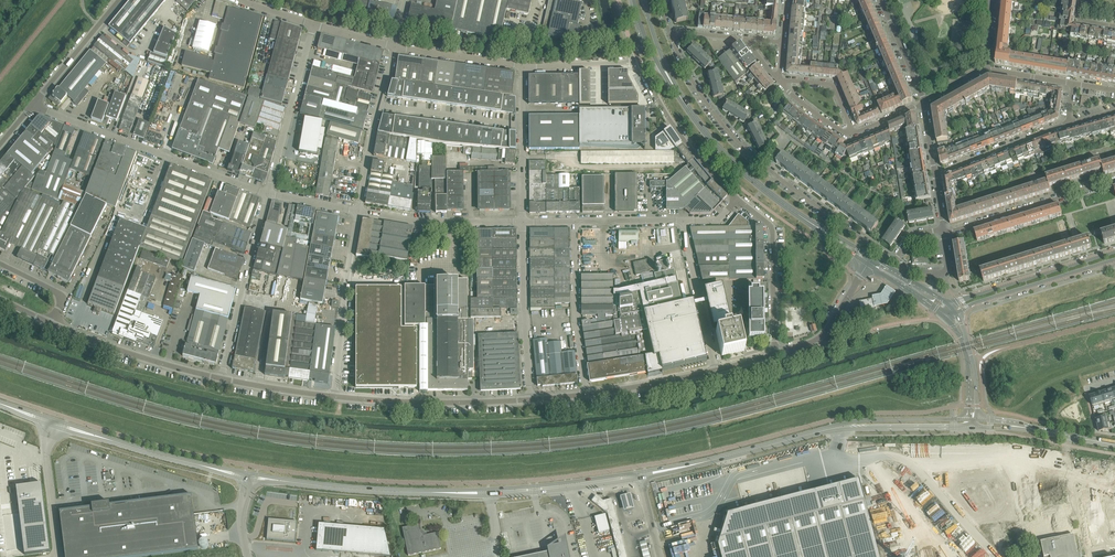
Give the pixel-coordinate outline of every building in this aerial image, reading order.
[(109,27),(130,44),(167,0),(131,0),(109,27)] [(176,2),(187,11),(195,0),(178,0),(176,2)] [(346,2),(346,3),(368,8),(367,13),(394,20),(397,7),(367,0),(336,0),(346,2)] [(454,15),(458,0),(438,0),(435,11),(454,15)] [(486,37),(500,40),(506,10),(508,0),(458,0),(454,15),(451,29),(486,37)] [(506,10),(529,15),(532,0),(508,0),(506,10)] [(565,0),(556,0),(548,36),(565,39),(566,34),(575,36),(582,3),(576,2),(565,0)] [(864,13),(874,9),(870,0),(858,0),(864,13)] [(216,1),(211,16),(223,20),(228,4),(216,1)] [(1010,25),(1012,2),(1001,1),(999,24),(1010,25)] [(687,21),(683,3),(672,6),(676,23),(677,23),(687,20),(687,21)] [(1074,15),(1075,7),(1062,5),(1061,7),(1065,8),(1064,13),(1074,15)] [(454,15),(435,11),(412,6),(411,6),(408,20),(418,22),(419,23),(419,22),(438,26),(451,29),(454,15)] [(771,23),(764,23),(763,34),(773,35),(775,34),(778,8),(765,7),(765,10),(772,11),(772,17),(771,16),(770,21),(771,21),(771,23)] [(185,52),(182,65),(210,73),(209,79),(244,89),(263,17),(255,15),(255,14),(248,13),(242,11),(236,9),(236,10),(228,8),(221,31),(227,33),(223,49),(217,48),(213,62),(208,60),(209,58),(185,52)] [(874,9),(864,13),(871,31),(881,27),(874,9)] [(1072,29),(1072,26),(1073,20),(1060,18),(1059,21),(1063,21),(1062,28),(1072,29)] [(200,22),(192,48),(209,53),(216,26),(200,22)] [(288,81),(298,42),(302,29),(282,22),(268,75),(288,81)] [(1008,48),(1010,25),(999,24),(997,47),(1003,48),(1008,48)] [(1081,27),(1072,26),(1072,29),(1071,37),(1080,38),(1081,27)] [(871,31),(879,49),(889,45),(881,27),(871,31)] [(1080,38),(1085,39),(1084,42),(1088,43),(1089,40),(1091,29),(1081,27),(1080,38)] [(167,58),(176,35),(164,28),(154,53),(167,58)] [(1100,30),(1091,29),(1089,40),(1098,41),(1100,30)] [(1109,32),(1100,30),(1098,41),(1107,43),(1109,32)] [(360,59),(379,65),(380,65),(384,51),(321,35),(318,48),(360,59)] [(95,47),(91,51),(106,64),(110,59),(125,71),(133,61),(127,56),(102,36),(94,46),(95,47)] [(739,42),(731,48),(749,72),(756,66),(749,56),(739,42)] [(687,52),(696,60),(703,53),(694,45),(693,45),(692,43),(688,47),(690,49),(688,52),(687,52)] [(879,49),(887,67),(897,62),(889,45),(879,49)] [(256,60),(263,63),(267,48),(260,46),(256,60)] [(1011,54),(1003,53),(1003,48),(997,47),(996,57),(995,63),(1000,64),(1009,66),(1011,54)] [(735,82),(749,72),(731,48),(718,58),(735,82)] [(102,68),(106,64),(91,51),(90,50),(59,88),(58,88),(48,99),(58,107),(67,96),(74,101),(73,102),(78,106),(89,93),(85,89),(102,68)] [(712,62),(703,53),(696,60),(705,69),(706,69),(705,69),(708,66),(710,68),(714,64),(712,62)] [(166,59),(150,54),(148,62),(164,67),(166,59)] [(1030,58),(1020,56),(1011,54),(1009,66),(1018,67),(1028,69),(1030,58)] [(421,86),(425,60),(398,57),(395,82),(404,83),(413,85),(421,86)] [(1049,61),(1039,59),(1030,58),(1028,69),(1037,70),(1047,72),(1049,61)] [(1067,75),(1072,76),(1075,59),(1070,58),(1068,64),(1067,75)] [(355,78),(375,84),(377,77),(376,77),(379,65),(360,59),(355,78)] [(1078,77),(1081,62),(1081,60),(1075,59),(1072,76),(1078,77)] [(434,88),(435,86),(438,62),(425,60),(421,86),(423,86),(433,87),(434,88)] [(1067,75),(1068,64),(1059,62),(1049,61),(1047,72),(1057,74),(1067,75)] [(1078,77),(1084,78),(1087,61),(1084,61),(1084,63),(1081,62),(1078,77)] [(1084,78),(1090,79),(1093,62),(1087,61),(1084,78)] [(454,64),(438,62),(435,86),(451,88),(454,64)] [(887,67),(894,85),(904,80),(897,62),(887,67)] [(1096,80),(1098,65),(1098,63),(1093,62),(1090,79),(1096,80)] [(451,88),(484,92),(487,69),(454,64),(451,88)] [(1101,81),(1107,82),(1109,67),(1110,65),(1104,64),(1103,66),(1101,81)] [(748,77),(750,79),(761,70),(757,66),(756,66),(749,72),(751,75),(748,77)] [(338,74),(313,67),(305,96),(330,103),(367,113),(372,96),(347,90),(348,87),(335,84),(338,74)] [(811,76),(811,69),(801,68),(788,67),(787,74),(811,76)] [(1107,82),(1112,83),(1114,68),(1109,67),(1107,82)] [(515,73),(487,69),(484,92),(512,96),(515,73)] [(708,74),(711,86),(720,84),(717,72),(717,69),(712,70),(712,73),(708,74)] [(755,79),(757,82),(765,75),(761,70),(750,79),(752,81),(755,79)] [(627,71),(608,71),(608,105),(638,104),(638,98),(627,78),(627,71)] [(838,78),(842,89),(852,84),(848,74),(845,75),(838,71),(837,78),(838,78)] [(590,72),(579,72),(579,105),(590,105),(590,72)] [(375,84),(355,78),(338,74),(335,84),(348,87),(372,93),(375,84)] [(267,75),(264,85),(286,90),(288,81),(268,75),(267,75)] [(529,76),(529,105),(579,104),(579,75),(529,76)] [(759,90),(769,80),(765,75),(757,82),(760,85),(757,88),(759,90)] [(122,120),(119,130),(129,133),(133,124),(142,100),(149,82),(138,78),(132,96),(122,120)] [(988,78),(977,84),(982,94),(991,89),(993,90),(996,90),(998,79),(988,78)] [(1017,82),(1008,81),(998,79),(996,90),(1006,92),(1016,94),(1017,82)] [(211,110),(220,87),(199,80),(173,150),(191,157),(190,158),(194,160),(195,158),(212,110),(211,110)] [(773,85),(769,80),(759,90),(761,91),(763,89),(766,92),(773,85)] [(913,100),(904,80),(894,85),(899,96),(901,99),(903,105),(912,102),(911,101),(913,100)] [(516,115),(516,105),(515,99),(434,88),(433,87),(423,86),(421,86),(413,85),(404,83),(395,82),(392,82),(388,97),(515,115),(516,115)] [(1015,95),(1022,96),(1024,84),(1017,82),(1016,94),(1015,95)] [(723,96),(720,84),(711,86),(714,99),(714,98),(718,97),(719,100),(723,99),(723,96)] [(852,84),(842,89),(847,99),(857,95),(852,84)] [(977,84),(960,94),(965,103),(982,94),(977,84)] [(1030,85),(1024,84),(1022,96),(1028,97),(1030,85)] [(260,101),(264,102),(281,108),(286,90),(264,85),(262,92),(260,91),(260,90),(250,88),(248,96),(258,99),(258,98),(261,98),(260,101)] [(1036,86),(1030,85),(1028,97),(1034,98),(1036,86)] [(211,110),(212,110),(231,117),(240,121),(248,97),(220,87),(211,110)] [(1063,90),(1047,88),(1046,95),(1048,95),(1049,94),(1054,95),(1062,96),(1063,90)] [(106,118),(109,119),(117,122),(126,97),(115,93),(106,118)] [(960,94),(943,103),(948,113),(965,103),(960,94)] [(847,99),(851,109),(861,105),(857,95),(847,99)] [(1048,115),(1051,122),(1059,119),(1062,96),(1054,95),(1054,97),(1052,97),(1050,109),(1052,109),(1051,114),(1048,115)] [(367,113),(330,103),(305,96),(300,114),(362,131),(367,113)] [(255,129),(257,124),(264,102),(260,101),(249,97),(248,97),(240,121),(239,124),(255,129)] [(894,97),(887,100),(892,110),(903,105),(901,99),(896,101),(894,97)] [(109,104),(98,100),(95,106),(107,111),(109,104)] [(882,114),(892,110),(887,100),(878,104),(882,114)] [(722,110),(733,117),(738,108),(728,102),(727,103),(725,101),(723,105),(725,107),(723,110),(722,110)] [(263,132),(278,137),(285,109),(281,108),(264,102),(257,124),(265,127),(263,132)] [(784,113),(788,117),(796,107),(792,103),(784,113)] [(943,103),(932,109),(934,123),(945,121),(944,116),(943,117),(943,115),(946,114),(948,113),(943,103)] [(861,105),(851,109),(857,124),(859,124),(872,119),(870,113),(861,117),(859,112),(863,110),(861,105)] [(107,111),(95,106),(93,113),(104,117),(107,111)] [(1034,129),(1051,122),(1048,115),(1044,106),(1038,106),(1038,107),(1031,110),(1030,108),(1026,110),(1029,117),(1034,129)] [(788,117),(793,121),(801,111),(796,107),(788,117)] [(751,117),(748,115),(749,115),(738,108),(733,117),(744,123),(746,119),(749,121),(751,117)] [(870,113),(872,119),(881,115),(878,109),(870,113)] [(231,117),(212,110),(195,158),(209,163),(209,164),(213,165),(219,149),(231,117)] [(644,110),(579,110),(579,116),(579,146),(645,145),(645,138),(645,133),(645,132),(645,131),(645,130),(645,129),(644,110)] [(793,121),(798,125),(806,114),(801,111),(793,121)] [(104,117),(93,113),(90,119),(102,123),(104,117)] [(798,125),(803,128),(810,118),(806,114),(798,125)] [(889,126),(889,130),(890,133),(908,125),(908,131),(919,129),(917,116),(916,116),(916,114),(889,126)] [(516,134),(383,116),(383,115),(378,133),(445,144),(516,150),(516,144),(516,134)] [(579,146),(579,116),(529,116),(529,150),(579,150),(579,146)] [(240,121),(231,117),(219,149),(229,153),(239,123),(239,124),(240,121)] [(1029,117),(1024,119),(1028,131),(1034,129),(1029,117)] [(27,132),(8,155),(32,175),(53,150),(55,147),(52,146),(53,145),(55,147),(63,125),(51,121),(52,120),(51,120),(51,122),(41,118),(41,119),(39,119),(38,119),(32,127),(31,126),(27,132)] [(305,118),(299,152),(316,155),(318,149),(321,149),(325,128),(321,128),(322,122),(305,118)] [(803,128),(808,132),(815,121),(810,118),(803,128)] [(1110,130),(1111,134),(1113,134),(1113,132),(1114,132),(1114,127),(1112,118),(1107,120),(1110,130)] [(133,135),(143,139),(149,123),(139,119),(133,135)] [(1018,122),(1017,119),(1011,121),(1017,135),(1023,133),(1018,122)] [(1028,131),(1024,119),(1018,122),(1023,133),(1028,131)] [(1011,137),(1006,123),(1004,120),(1002,121),(1004,124),(1000,125),(1001,128),(1006,140),(1011,137)] [(1101,133),(1110,130),(1107,120),(1098,122),(1101,133)] [(748,127),(753,139),(762,134),(757,123),(757,124),(755,121),(751,123),(752,126),(748,127)] [(808,132),(813,135),(820,125),(815,121),(808,132)] [(934,123),(936,132),(937,142),(948,141),(946,131),(945,121),(934,123)] [(1017,135),(1011,121),(1006,123),(1011,137),(1017,135)] [(779,125),(789,134),(792,132),(781,122),(779,125)] [(1092,135),(1101,133),(1098,122),(1089,125),(1092,135)] [(358,144),(362,132),(330,123),(326,136),(339,139),(358,144)] [(151,124),(149,129),(161,133),(162,129),(151,124)] [(825,128),(820,125),(813,135),(817,139),(825,128)] [(1092,136),(1092,135),(1089,125),(1080,127),(1084,138),(1092,136)] [(65,126),(54,154),(64,158),(75,130),(65,126)] [(1075,141),(1084,138),(1080,127),(1071,130),(1075,141)] [(661,150),(666,150),(671,150),(676,150),(677,150),(682,147),(680,144),(681,144),(670,128),(655,139),(655,150),(661,150)] [(825,128),(817,139),(823,142),(830,131),(825,128)] [(996,130),(1000,142),(1006,140),(1001,128),(996,130)] [(908,131),(903,132),(903,136),(906,135),(906,137),(920,135),(919,129),(908,131)] [(889,130),(881,134),(885,144),(891,141),(890,133),(889,130)] [(1000,142),(996,130),(990,132),(995,144),(1000,142)] [(1066,143),(1075,141),(1071,130),(1062,132),(1066,143)] [(823,142),(828,145),(835,135),(830,131),(823,142)] [(983,148),(979,137),(975,138),(973,132),(970,133),(971,133),(973,139),(977,151),(983,148)] [(984,135),(983,132),(977,134),(979,137),(983,148),(989,146),(984,135)] [(984,135),(989,146),(995,144),(990,132),(984,135)] [(1057,146),(1066,143),(1062,132),(1054,135),(1057,146)] [(84,133),(74,161),(70,170),(80,173),(93,136),(84,133)] [(240,174),(251,179),(265,138),(254,133),(249,146),(240,174)] [(977,151),(973,139),(971,133),(968,134),(969,136),(966,137),(967,141),(972,153),(977,151)] [(378,134),(375,149),(374,156),(416,163),(416,141),(378,134)] [(768,145),(762,134),(753,139),(759,150),(759,149),(763,147),(764,150),(769,148),(767,145),(768,145)] [(881,134),(875,136),(880,148),(885,145),(885,144),(884,142),(881,134)] [(828,145),(833,149),(840,138),(835,135),(828,145)] [(907,143),(921,141),(920,135),(906,137),(907,143)] [(1054,135),(1047,137),(1053,151),(1055,151),(1055,149),(1057,148),(1057,146),(1054,135)] [(93,136),(80,173),(89,176),(103,140),(93,136)] [(869,138),(874,150),(875,153),(881,150),(880,148),(875,136),(869,138)] [(1042,139),(1047,152),(1050,151),(1051,152),(1053,151),(1047,137),(1042,139)] [(276,142),(265,138),(251,179),(265,184),(276,142)] [(316,194),(321,195),(324,196),(329,197),(330,197),(331,192),(329,192),(338,141),(326,138),(325,139),(316,195),(316,194)] [(833,149),(838,152),(842,145),(845,141),(840,138),(833,149)] [(869,138),(864,141),(869,153),(874,150),(869,138)] [(1042,139),(1037,142),(1042,156),(1044,155),(1044,153),(1047,152),(1042,139)] [(95,169),(105,173),(115,145),(106,141),(95,169)] [(863,155),(869,153),(864,141),(858,143),(863,155)] [(907,143),(908,149),(922,146),(921,141),(907,143)] [(962,144),(966,155),(972,153),(967,141),(962,144)] [(229,166),(228,170),(228,171),(239,175),(240,174),(249,146),(239,142),(231,167),(229,166)] [(1031,144),(1035,155),(1036,156),(1039,155),(1040,157),(1042,156),(1037,142),(1031,144)] [(858,143),(853,146),(858,157),(863,155),(858,143)] [(962,144),(956,146),(960,157),(966,155),(962,144)] [(1035,155),(1031,144),(1026,146),(1030,157),(1035,155)] [(127,149),(115,145),(105,173),(116,177),(127,149)] [(848,148),(842,145),(838,152),(836,155),(846,161),(847,151),(848,148)] [(581,163),(615,163),(686,163),(687,165),(693,161),(682,146),(682,147),(677,150),(678,152),(676,152),(581,152),(581,163)] [(853,146),(848,148),(847,151),(851,160),(858,157),(853,146)] [(909,154),(923,152),(922,146),(908,149),(909,154)] [(950,148),(955,159),(960,157),(956,146),(950,148)] [(1026,146),(1020,148),(1024,159),(1030,157),(1026,146)] [(516,151),(472,148),(471,159),(505,162),(505,164),(515,165),(516,151)] [(950,148),(944,150),(949,162),(955,159),(950,148)] [(1014,150),(1019,161),(1024,159),(1020,148),(1014,150)] [(115,209),(137,152),(127,149),(116,177),(105,173),(95,169),(85,195),(87,195),(107,206),(115,209)] [(941,165),(949,162),(944,150),(939,152),(941,165)] [(1014,150),(1009,152),(1013,164),(1019,161),(1014,150)] [(909,154),(910,160),(924,158),(923,152),(909,154)] [(1003,155),(1007,166),(1013,164),(1009,152),(1003,155)] [(59,200),(65,185),(70,170),(74,161),(64,158),(54,154),(47,173),(41,171),(38,175),(32,190),(59,200)] [(777,163),(791,173),(798,164),(793,161),(783,154),(784,154),(777,163)] [(7,155),(0,164),(0,186),(6,191),(17,199),(25,189),(35,177),(32,175),(8,155),(7,155)] [(997,157),(1002,168),(1007,166),(1003,155),(997,157)] [(432,157),(432,162),(432,180),(435,180),(436,213),(447,213),(447,211),(447,198),(447,192),(446,186),(446,179),(446,173),(446,157),(432,157)] [(992,159),(996,170),(1002,168),(997,157),(992,159)] [(992,159),(986,161),(990,172),(996,170),(992,159)] [(1101,165),(1101,164),(1100,160),(1082,165),(1085,175),(1098,171),(1102,170),(1103,170),(1101,165)] [(1101,164),(1101,165),(1103,170),(1102,170),(1104,175),(1114,172),(1114,160),(1101,164)] [(373,161),(371,173),(365,204),(388,207),(393,181),(394,176),(382,174),(384,163),(373,161)] [(417,213),(431,213),(432,180),(432,162),(422,161),(421,188),(423,189),(423,192),(418,192),(417,213)] [(529,171),(530,171),(546,171),(545,161),(529,161),(529,171)] [(666,210),(678,210),(684,209),(711,182),(693,161),(687,165),(688,165),(668,182),(650,182),(650,188),(656,188),(666,188),(666,210)] [(980,163),(985,175),(990,172),(986,161),(980,163)] [(980,163),(975,166),(979,177),(985,175),(980,163)] [(791,173),(804,183),(811,174),(798,164),(791,173)] [(912,172),(926,170),(925,164),(911,167),(912,172)] [(1085,175),(1082,165),(1064,171),(1067,181),(1081,177),(1085,175)] [(172,166),(152,216),(147,230),(147,229),(140,247),(182,263),(193,232),(213,181),(172,166)] [(969,168),(973,179),(979,177),(975,166),(969,168)] [(969,168),(963,170),(968,181),(973,179),(969,168)] [(912,178),(927,176),(926,170),(912,172),(912,178)] [(958,172),(962,183),(968,181),(963,170),(958,172)] [(546,171),(530,171),(530,204),(529,204),(529,214),(530,214),(530,213),(537,212),(537,214),(540,214),(540,213),(546,213),(546,214),(546,189),(546,171)] [(1067,181),(1064,171),(1045,176),(1047,181),(1049,186),(1067,181)] [(509,208),(511,208),(510,204),(509,204),(509,172),(494,173),(479,173),(479,204),(478,204),(478,208),(479,208),(479,211),(494,211),(509,211),(509,210),(509,208)] [(958,172),(952,174),(956,184),(956,186),(962,183),(958,172)] [(462,204),(462,198),(462,173),(446,173),(446,179),(446,186),(447,192),(447,198),(447,211),(462,211),(462,210),(462,208),(464,208),(464,204),(462,204)] [(637,174),(615,175),(615,212),(637,211),(637,174)] [(818,193),(824,184),(811,174),(804,183),(818,193)] [(956,184),(952,174),(943,178),(946,201),(955,197),(953,191),(954,191),(952,185),(956,184)] [(546,214),(559,213),(559,189),(558,189),(558,175),(546,175),(546,189),(546,214)] [(569,175),(558,175),(558,189),(559,189),(569,189),(569,175)] [(913,184),(928,181),(927,176),(912,178),(913,184)] [(604,177),(582,177),(582,213),(605,213),(604,177)] [(388,207),(396,209),(411,211),(414,194),(412,194),(413,186),(397,183),(397,182),(393,181),(388,207)] [(914,190),(929,187),(928,181),(913,184),(914,190)] [(1047,181),(1029,187),(1032,197),(1043,194),(1051,192),(1049,188),(1049,186),(1047,181)] [(727,197),(711,182),(684,209),(690,214),(710,214),(712,213),(727,197)] [(838,194),(824,184),(818,193),(831,203),(838,194)] [(65,185),(59,200),(80,208),(85,193),(65,185)] [(261,199),(240,191),(226,186),(223,194),(218,192),(210,214),(211,214),(229,221),(229,220),(250,228),(261,199)] [(914,190),(915,196),(930,193),(929,187),(914,190)] [(1025,200),(1032,197),(1029,187),(1011,193),(1014,203),(1025,200)] [(17,247),(41,197),(25,189),(17,199),(0,219),(0,249),(6,252),(10,244),(17,247)] [(569,189),(559,189),(559,213),(569,213),(569,189)] [(580,189),(569,189),(569,213),(580,213),(580,189)] [(931,203),(931,199),(930,193),(915,196),(916,202),(926,200),(927,204),(931,203)] [(1011,193),(993,199),(997,209),(1006,206),(1014,203),(1011,193)] [(852,204),(838,194),(831,203),(845,213),(852,204)] [(80,208),(55,258),(48,273),(58,278),(60,279),(61,280),(61,279),(68,283),(107,206),(87,195),(80,208)] [(32,265),(37,255),(61,207),(41,197),(17,247),(21,249),(17,257),(32,265)] [(993,199),(975,204),(979,215),(989,211),(997,209),(993,199)] [(947,203),(950,224),(961,220),(958,210),(956,211),(954,200),(947,203)] [(272,201),(271,205),(260,244),(283,250),(286,238),(288,231),(276,228),(283,204),(272,201)] [(51,255),(55,258),(80,208),(64,202),(61,207),(37,255),(38,256),(33,265),(44,270),(49,261),(48,261),(51,255)] [(865,214),(852,204),(845,213),(858,223),(865,214)] [(975,204),(958,210),(961,220),(971,217),(979,215),(975,204)] [(294,206),(289,205),(284,226),(289,227),(294,206)] [(1059,205),(1041,210),(1045,220),(1062,215),(1059,205)] [(316,210),(298,206),(296,217),(314,221),(316,210)] [(932,209),(920,212),(921,221),(934,219),(933,219),(932,210),(932,209)] [(1041,210),(1025,216),(1028,226),(1045,220),(1041,210)] [(198,225),(219,233),(248,244),(251,234),(212,219),(211,214),(210,214),(203,212),(198,225)] [(909,223),(921,221),(920,212),(907,214),(905,214),(906,219),(909,219),(908,219),(909,222),(909,223)] [(300,300),(322,304),(324,298),(339,217),(317,213),(300,300)] [(877,231),(875,229),(879,224),(865,214),(858,223),(872,234),(873,233),(875,235),(877,231)] [(690,228),(693,241),(762,240),(762,227),(749,227),(749,223),(738,215),(729,227),(690,228)] [(1025,216),(1008,221),(1011,231),(1028,226),(1025,216)] [(896,221),(889,231),(897,237),(905,226),(904,226),(901,224),(903,221),(899,218),(897,221),(896,221)] [(114,315),(140,247),(147,229),(121,219),(88,305),(95,307),(93,312),(99,314),(101,310),(114,315)] [(411,238),(413,228),(363,219),(356,257),(378,260),(378,257),(407,262),(411,238)] [(1008,221),(991,226),(994,236),(1011,231),(1008,221)] [(219,233),(198,225),(193,240),(211,247),(213,243),(231,249),(231,250),(235,252),(235,251),(244,254),(248,244),(219,233)] [(994,236),(991,226),(974,231),(977,241),(994,236)] [(476,230),(476,239),(517,239),(516,229),(476,230)] [(530,229),(530,239),(570,239),(570,229),(530,229)] [(638,242),(638,230),(618,230),(619,242),(638,242)] [(1110,231),(1101,234),(1104,244),(1113,241),(1114,241),(1114,230),(1110,231)] [(890,247),(897,237),(889,231),(883,241),(890,246),(890,247)] [(297,240),(286,238),(283,250),(281,260),(277,276),(282,277),(282,279),(287,280),(287,278),(303,280),(309,248),(308,248),(308,244),(304,243),(303,247),(296,245),(297,240)] [(1088,238),(1079,241),(1070,244),(1073,254),(1082,251),(1091,248),(1088,238)] [(517,239),(476,239),(476,249),(517,249),(517,239)] [(570,239),(530,239),(530,249),(570,249),(570,239)] [(205,245),(193,240),(182,269),(194,273),(205,245)] [(693,241),(696,254),(762,253),(762,240),(693,241)] [(953,244),(955,254),(956,263),(967,261),(965,252),(964,245),(964,242),(953,244)] [(283,250),(260,244),(259,251),(254,270),(269,274),(268,281),(275,282),(277,276),(281,260),(283,250)] [(1070,244),(1061,246),(1052,249),(1055,259),(1064,257),(1073,254),(1070,244)] [(220,262),(224,252),(216,249),(212,259),(220,262)] [(476,249),(477,299),(492,299),(517,299),(517,249),(476,249)] [(530,249),(530,259),(570,259),(570,249),(530,249)] [(1052,249),(1043,252),(1034,255),(1037,265),(1046,262),(1055,259),(1052,249)] [(170,260),(144,251),(141,259),(167,268),(170,260)] [(237,281),(241,270),(245,260),(224,252),(220,262),(221,263),(228,265),(232,267),(231,271),(233,272),(231,278),(237,281)] [(696,254),(699,267),(762,266),(762,253),(696,254)] [(1034,255),(1025,257),(1016,260),(1019,270),(1028,268),(1037,265),(1034,255)] [(212,259),(210,265),(219,268),(221,263),(220,262),(212,259)] [(570,278),(570,268),(570,259),(530,259),(530,279),(570,278)] [(647,260),(633,263),(636,276),(643,275),(645,283),(656,281),(656,283),(675,278),(676,278),(674,270),(671,270),(669,260),(659,262),(660,269),(657,270),(657,274),(654,274),(654,273),(650,274),(647,260)] [(1016,260),(1007,263),(998,266),(1001,276),(1011,273),(1019,270),(1016,260)] [(956,263),(958,272),(959,282),(970,280),(968,271),(967,261),(956,263)] [(217,273),(224,276),(228,265),(221,263),(219,268),(217,273)] [(219,268),(210,265),(208,270),(217,273),(219,268)] [(228,265),(224,276),(231,278),(233,272),(231,271),(232,267),(228,265)] [(762,280),(762,266),(699,267),(702,281),(762,280)] [(998,266),(989,269),(980,271),(984,281),(993,279),(1001,276),(998,266)] [(129,290),(149,298),(157,278),(141,272),(142,269),(137,267),(129,290)] [(173,309),(182,277),(184,271),(180,270),(178,275),(173,274),(164,306),(173,309)] [(582,276),(581,276),(582,315),(598,315),(598,320),(598,324),(600,340),(601,348),(602,355),(604,364),(606,378),(606,380),(629,376),(629,375),(637,373),(637,375),(646,373),(646,372),(647,372),(647,376),(648,375),(648,374),(661,371),(661,372),(662,372),(662,371),(706,360),(694,307),(698,306),(697,302),(694,303),(693,302),(693,301),(681,304),(677,284),(675,278),(656,283),(619,291),(613,291),(613,276),(613,275),(582,276)] [(229,315),(236,289),(192,277),(188,292),(200,296),(197,310),(196,310),(194,321),(190,320),(187,331),(190,332),(187,345),(186,345),(183,357),(183,356),(216,365),(216,366),(229,315)] [(530,279),(530,289),(570,288),(570,278),(530,279)] [(420,326),(420,332),(420,385),(420,392),(421,392),(422,393),(423,394),(424,394),(425,393),(426,393),(427,392),(428,392),(428,391),(468,391),(468,379),(472,379),(472,374),(472,371),(473,371),(473,330),(472,320),(468,321),(468,320),(467,299),(467,280),(434,281),(434,286),(429,286),(404,286),(404,326),(420,326)] [(697,302),(694,303),(694,307),(698,306),(707,304),(711,322),(713,328),(717,327),(717,331),(716,332),(721,356),(722,357),(744,352),(745,351),(739,327),(738,326),(731,328),(730,325),(738,324),(736,318),(729,319),(722,285),(704,289),(706,300),(697,302)] [(882,295),(875,297),(877,307),(881,306),(882,305),(889,304),(896,292),(889,287),(882,295)] [(356,288),(356,388),(417,388),(417,329),(402,329),(402,288),(356,288)] [(570,288),(530,289),(530,299),(555,298),(570,298),(570,295),(570,288)] [(124,339),(125,339),(127,332),(128,333),(138,307),(145,309),(149,298),(129,290),(113,333),(113,335),(124,339)] [(749,338),(763,338),(763,293),(758,293),(758,290),(751,290),(751,293),(748,293),(749,338)] [(555,304),(555,298),(530,299),(530,309),(555,309),(555,304)] [(860,302),(861,310),(862,313),(876,310),(877,310),(875,298),(874,299),(860,302)] [(477,299),(470,299),(471,309),(492,309),(492,299),(477,299)] [(492,309),(501,309),(517,309),(517,299),(492,299),(492,309)] [(309,379),(316,325),(314,325),(317,306),(309,304),(305,324),(301,323),(302,317),(297,316),(289,379),(308,382),(309,379)] [(127,332),(125,339),(137,343),(137,342),(154,348),(164,322),(143,314),(145,309),(138,307),(128,333),(127,332)] [(266,312),(245,308),(235,357),(232,369),(254,373),(256,361),(266,312)] [(501,318),(501,309),(471,309),(471,318),(501,318)] [(265,375),(268,376),(284,378),(284,376),(289,377),(288,379),(289,379),(297,316),(273,313),(265,375)] [(590,326),(582,327),(585,343),(600,340),(598,324),(598,320),(590,321),(590,326)] [(315,380),(315,382),(329,384),(330,375),(329,375),(336,328),(316,325),(309,379),(315,380)] [(521,388),(518,334),(478,336),(480,379),(480,392),(521,390),(521,389),(521,388)] [(533,340),(537,386),(542,386),(542,387),(551,386),(547,343),(547,339),(533,340)] [(600,340),(585,343),(586,350),(601,348),(600,340)] [(560,342),(547,343),(551,386),(578,384),(577,375),(576,375),(574,352),(561,353),(560,342)] [(601,348),(586,350),(587,358),(602,355),(601,348)] [(588,365),(587,365),(587,367),(589,366),(604,364),(602,355),(587,358),(588,365)] [(589,366),(587,367),(590,382),(606,380),(606,378),(604,364),(589,366)] [(1107,391),(1101,393),(1105,404),(1110,402),(1107,391)] [(1101,393),(1096,394),(1099,405),(1105,404),(1101,393)] [(1096,394),(1090,396),(1093,407),(1099,405),(1096,394)] [(1108,417),(1096,420),(1097,426),(1110,423),(1108,417)] [(1110,423),(1097,426),(1099,432),(1102,431),(1102,432),(1110,434),(1109,429),(1111,429),(1110,423)] [(719,546),(722,556),(880,556),(861,483),(860,480),(855,482),(729,515),(719,546)] [(42,484),(16,487),(17,490),(25,555),(50,552),(42,484)] [(1081,490),(1083,499),(1097,496),(1095,487),(1081,490)] [(61,513),(61,511),(60,512),(65,556),(140,556),(198,550),(192,495),(191,495),(191,497),(110,507),(110,503),(109,503),(109,504),(93,506),(93,505),(92,505),(92,509),(61,513)] [(632,495),(621,497),(623,506),(625,512),(635,509),(634,503),(632,495)] [(611,500),(609,500),(603,502),(596,496),(592,502),(607,514),(618,556),(626,556),(611,500)] [(1105,501),(1086,503),(1092,546),(1110,544),(1104,507),(1106,506),(1105,501)] [(1040,515),(1044,535),(1073,529),(1069,509),(1040,515)] [(269,519),(267,540),(295,542),(297,522),(269,519)] [(316,551),(384,556),(390,556),(384,530),(319,524),(316,551)] [(426,535),(421,531),(420,532),(418,525),(402,528),(408,556),(441,549),(438,533),(426,536),(426,535)] [(1000,527),(994,528),(996,540),(1002,539),(1000,527)] [(1041,542),(1044,556),(1081,556),(1080,554),(1078,555),(1074,536),(1041,542)] [(550,552),(551,556),(570,556),(566,537),(550,548),(550,552)] [(210,545),(206,538),(199,543),(203,549),(210,545)] [(639,543),(643,556),(650,556),(646,541),(639,543)]
